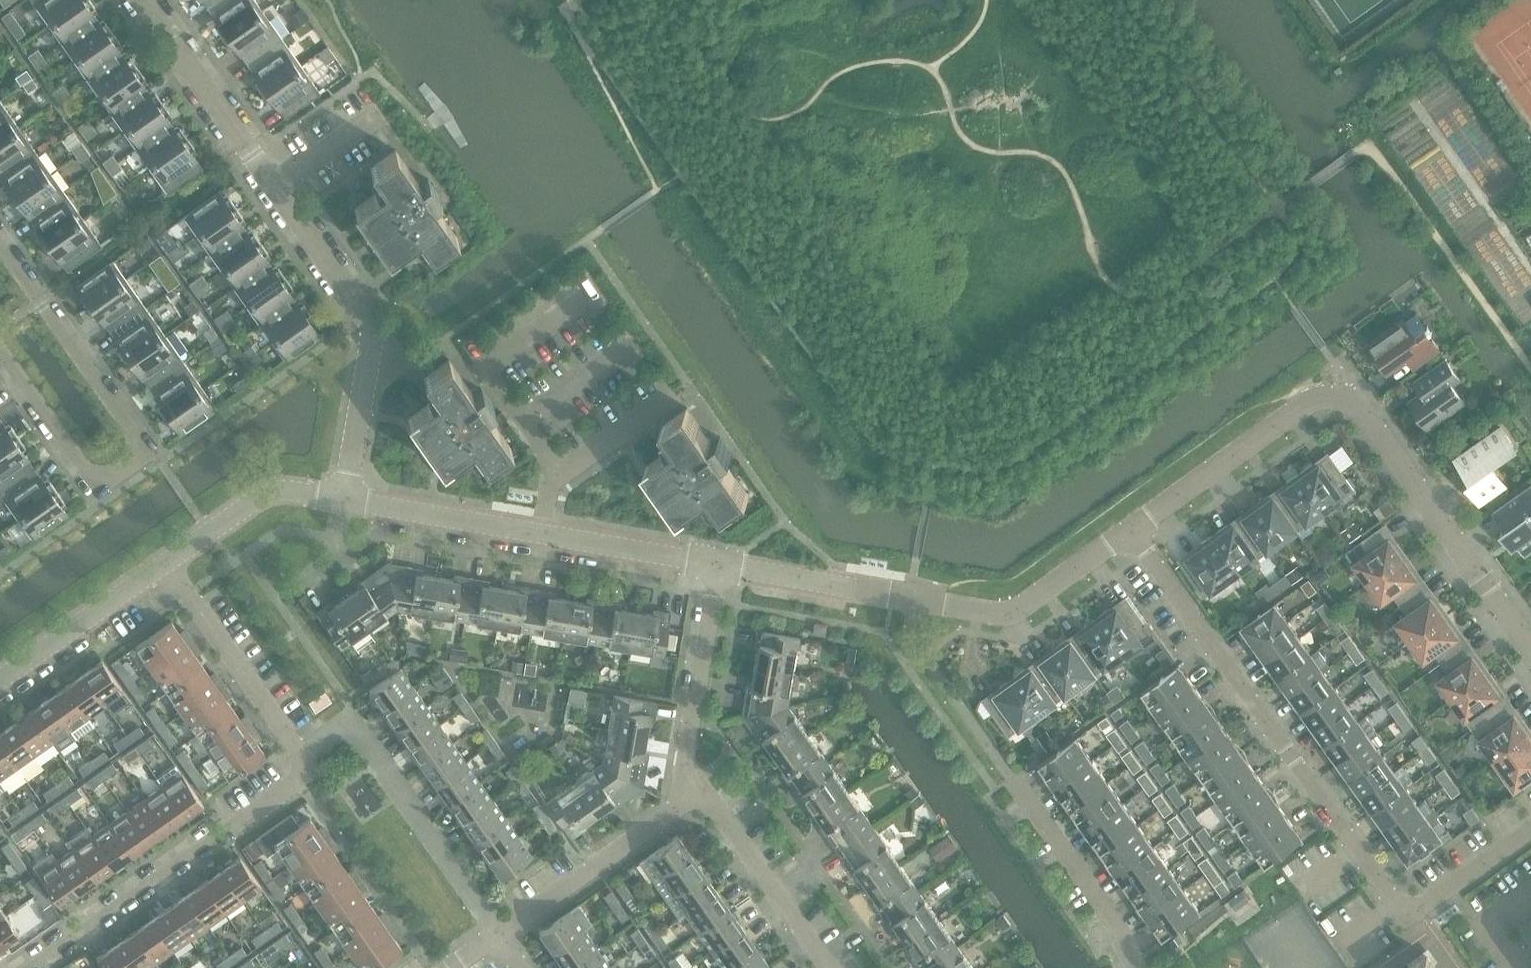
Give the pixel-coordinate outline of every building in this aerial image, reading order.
[(49,25),(51,23),(84,0),(31,0),(49,25)] [(90,0),(84,0),(51,23),(49,25),(61,42),(64,41),(72,35),(89,23),(97,17),(94,14),(92,10),(94,9),(95,8),(90,0)] [(223,38),(227,35),(260,12),(262,11),(255,0),(219,0),(208,8),(215,17),(218,22),(220,25),(217,27),(216,28),(223,38)] [(302,10),(291,17),(298,27),(309,19),(302,10)] [(9,11),(0,17),(6,26),(15,20),(9,11)] [(239,53),(247,63),(282,38),(262,11),(260,12),(227,35),(223,38),(231,49),(232,48),(235,46),(237,49),(239,53)] [(99,22),(97,17),(89,23),(72,35),(64,41),(61,42),(74,60),(76,58),(109,35),(113,32),(106,22),(104,23),(102,25),(99,22)] [(120,43),(113,32),(109,35),(76,58),(74,60),(86,78),(89,76),(97,70),(114,58),(121,53),(119,49),(116,46),(119,44),(120,43)] [(255,83),(262,93),(266,90),(299,67),(301,65),(282,38),(247,63),(253,72),(256,77),(259,80),(256,82),(255,83)] [(326,64),(335,57),(327,47),(318,54),(326,64)] [(28,56),(33,63),(43,56),(38,49),(28,56)] [(124,57),(121,53),(114,58),(97,70),(89,76),(86,78),(99,95),(101,94),(134,71),(138,68),(130,57),(129,58),(127,60),(124,57)] [(47,62),(43,56),(33,63),(37,69),(47,62)] [(278,108),(286,118),(321,94),(314,83),(301,65),(299,67),(266,90),(262,93),(269,104),(271,103),(273,101),(276,104),(278,108)] [(145,78),(138,68),(134,71),(101,94),(99,95),(111,113),(114,111),(121,106),(139,94),(146,88),(144,84),(141,81),(144,79),(145,78)] [(29,69),(19,76),(25,83),(33,77),(34,76),(29,69)] [(25,83),(24,84),(28,90),(37,84),(33,77),(25,83)] [(53,92),(57,98),(68,91),(63,84),(53,92)] [(149,92),(146,88),(139,94),(121,106),(114,111),(111,113),(123,131),(126,129),(159,106),(163,103),(155,93),(154,94),(151,95),(149,92)] [(74,99),(68,91),(57,98),(63,106),(74,99)] [(17,129),(19,128),(0,101),(0,141),(17,129)] [(170,114),(163,103),(159,106),(126,129),(123,131),(136,148),(138,147),(146,142),(163,129),(171,123),(168,120),(166,116),(169,114),(170,114)] [(78,127),(82,133),(92,126),(88,120),(78,127)] [(174,127),(171,123),(163,129),(146,142),(138,147),(136,148),(148,166),(151,164),(183,141),(187,138),(180,128),(179,129),(176,131),(174,127)] [(97,133),(92,126),(82,133),(87,140),(97,133)] [(3,180),(39,155),(31,145),(19,128),(17,129),(0,141),(0,176),(3,180)] [(195,149),(187,138),(183,141),(151,164),(148,166),(168,194),(203,169),(196,159),(193,155),(191,152),(194,150),(195,149)] [(71,148),(76,155),(86,149),(81,142),(71,148)] [(91,157),(86,149),(76,155),(81,163),(91,157)] [(432,255),(458,238),(433,203),(441,197),(428,178),(420,184),(401,157),(395,149),(370,167),(384,187),(354,208),(360,216),(382,247),(389,257),(418,236),(432,255)] [(4,190),(12,201),(16,198),(51,173),(39,155),(3,180),(6,184),(8,188),(6,189),(4,190)] [(113,155),(103,162),(107,169),(117,162),(113,155)] [(107,169),(112,175),(122,168),(117,162),(107,169)] [(96,184),(106,176),(98,165),(91,170),(96,184)] [(25,212),(28,216),(63,191),(51,173),(16,198),(12,201),(19,211),(20,210),(23,208),(25,212)] [(36,235),(44,246),(47,243),(80,220),(83,218),(63,191),(28,216),(35,225),(38,229),(40,233),(37,235),(36,235)] [(184,217),(197,235),(199,234),(232,210),(236,208),(229,197),(228,198),(225,200),(223,197),(220,192),(212,198),(194,210),(186,215),(184,217)] [(244,218),(236,208),(232,210),(199,234),(197,235),(210,253),(212,251),(219,246),(236,234),(245,228),(242,224),(240,221),(242,219),(244,218)] [(67,271),(103,246),(83,218),(80,220),(47,243),(44,246),(51,256),(52,255),(55,254),(57,257),(60,261),(67,271)] [(248,232),(245,228),(236,234),(219,246),(212,251),(210,253),(222,271),(224,269),(257,246),(261,243),(254,233),(253,234),(250,235),(248,232)] [(135,246),(140,253),(153,243),(148,237),(135,246)] [(177,240),(164,249),(169,255),(182,246),(177,240)] [(269,253),(261,243),(257,246),(224,269),(222,271),(234,288),(237,287),(244,282),(262,269),(270,263),(267,260),(265,256),(267,254),(269,253)] [(186,253),(182,246),(169,255),(173,262),(186,253)] [(126,280),(113,261),(111,263),(78,286),(81,291),(83,294),(81,296),(79,297),(87,307),(91,304),(124,281),(126,280)] [(272,267),(270,263),(262,269),(244,282),(237,287),(234,288),(247,306),(249,304),(282,281),(286,278),(279,268),(278,269),(275,271),(272,267)] [(175,275),(164,283),(169,290),(180,282),(175,275)] [(189,284),(193,291),(206,282),(201,275),(189,284)] [(294,289),(286,278),(282,281),(249,304),(247,306),(259,324),(261,322),(269,317),(287,304),(295,299),(292,295),(290,292),(292,290),(294,289)] [(103,322),(110,332),(145,307),(138,297),(126,280),(124,281),(91,304),(87,307),(94,318),(95,317),(98,315),(100,318),(103,322)] [(211,288),(206,282),(193,291),(198,297),(211,288)] [(297,302),(295,299),(287,304),(269,317),(261,322),(259,324),(272,341),(274,340),(307,316),(311,314),(303,303),(302,304),(299,306),(297,302)] [(199,309),(193,301),(184,308),(190,316),(199,309)] [(118,352),(125,362),(129,359),(163,336),(165,335),(145,307),(110,332),(116,341),(120,346),(122,349),(119,351),(118,352)] [(213,319),(218,326),(232,317),(227,310),(213,319)] [(1439,350),(1439,349),(1429,335),(1432,333),(1433,332),(1428,325),(1427,326),(1421,318),(1417,313),(1414,314),(1414,315),(1404,321),(1403,320),(1371,343),(1368,345),(1381,363),(1384,361),(1390,369),(1411,354),(1418,364),(1429,356),(1439,350)] [(318,324),(311,314),(307,316),(274,340),(272,341),(284,359),(287,358),(320,334),(317,330),(314,327),(317,325),(318,324)] [(236,323),(232,317),(218,326),(222,332),(236,323)] [(203,332),(210,343),(219,338),(212,327),(203,332)] [(141,377),(149,387),(184,362),(177,351),(165,335),(129,359),(125,362),(133,373),(134,372),(137,370),(139,373),(141,377)] [(227,349),(219,338),(210,343),(218,355),(227,349)] [(239,355),(243,361),(256,352),(252,345),(239,355)] [(243,361),(248,368),(261,359),(256,352),(243,361)] [(438,397),(408,418),(414,426),(436,457),(442,466),(472,445),(486,465),(506,451),(511,447),(487,412),(494,407),(482,389),(474,394),(449,359),(436,368),(427,375),(424,377),(438,397)] [(1428,429),(1464,402),(1452,386),(1460,381),(1445,360),(1437,365),(1414,381),(1422,393),(1409,402),(1428,429)] [(157,407),(164,417),(168,414),(201,391),(203,389),(184,362),(149,387),(156,398),(158,401),(161,404),(158,406),(157,407)] [(238,392),(251,383),(247,376),(233,386),(238,392)] [(214,409),(216,408),(203,389),(201,391),(168,414),(164,417),(171,427),(173,427),(175,425),(178,428),(181,432),(214,409)] [(724,514),(750,496),(725,461),(733,455),(720,437),(712,442),(687,407),(662,425),(676,445),(646,466),(652,474),(675,507),(680,515),(710,494),(724,514)] [(0,419),(0,451),(15,440),(19,437),(11,427),(10,428),(7,429),(5,426),(2,421),(0,419)] [(1473,481),(1467,485),(1480,503),(1504,486),(1491,468),(1488,463),(1514,445),(1501,427),(1457,459),(1470,476),(1473,481)] [(19,437),(15,440),(0,451),(0,492),(34,467),(27,458),(24,454),(22,450),(25,448),(26,448),(19,437)] [(1323,462),(1331,456),(1329,453),(1312,465),(1313,467),(1314,468),(1322,463),(1322,462),(1323,462)] [(1312,465),(1299,474),(1301,476),(1302,477),(1325,510),(1346,496),(1347,495),(1354,490),(1331,456),(1323,462),(1322,462),(1322,463),(1314,468),(1313,467),(1312,465)] [(34,467),(0,492),(0,494),(18,520),(20,518),(54,495),(58,492),(50,482),(49,483),(46,484),(44,481),(41,477),(34,467)] [(1281,492),(1274,497),(1273,497),(1297,530),(1298,530),(1304,525),(1305,525),(1325,510),(1302,477),(1301,476),(1299,474),(1287,483),(1288,485),(1289,486),(1281,491),(1281,492)] [(1281,491),(1289,486),(1288,485),(1287,483),(1272,494),(1273,496),(1274,497),(1281,492),(1281,491)] [(1494,512),(1502,524),(1505,528),(1500,531),(1513,549),(1519,545),(1526,554),(1530,550),(1530,485),(1494,512)] [(65,502),(58,492),(54,495),(20,518),(18,520),(31,538),(33,536),(66,513),(63,509),(61,505),(64,503),(65,502)] [(1261,506),(1245,517),(1269,551),(1297,530),(1273,497),(1274,497),(1273,496),(1272,494),(1258,503),(1260,505),(1261,506)] [(1305,525),(1304,525),(1305,526),(1347,496),(1347,495),(1346,496),(1325,510),(1305,525)] [(1260,505),(1258,503),(1227,525),(1228,528),(1229,529),(1237,523),(1238,522),(1244,518),(1245,517),(1261,506),(1260,505)] [(1227,525),(1214,534),(1216,537),(1217,538),(1240,571),(1240,572),(1245,578),(1258,568),(1254,563),(1253,562),(1261,556),(1262,556),(1267,551),(1269,551),(1245,517),(1244,518),(1238,522),(1237,523),(1229,529),(1228,528),(1227,525)] [(1354,522),(1341,532),(1349,543),(1362,534),(1354,522)] [(1355,563),(1368,583),(1403,558),(1406,556),(1398,544),(1395,546),(1389,539),(1382,528),(1348,552),(1356,562),(1355,563)] [(1269,551),(1267,551),(1268,552),(1298,531),(1298,530),(1297,530),(1269,551)] [(1219,586),(1240,571),(1217,538),(1216,537),(1214,534),(1202,543),(1203,546),(1204,547),(1196,553),(1195,553),(1180,563),(1204,597),(1218,587),(1219,586)] [(1204,547),(1203,546),(1202,543),(1178,560),(1180,563),(1195,553),(1196,553),(1204,547)] [(8,545),(0,550),(0,560),(12,551),(8,545)] [(1322,556),(1321,562),(1321,563),(1325,568),(1333,562),(1327,553),(1322,556)] [(1414,567),(1406,556),(1403,558),(1368,583),(1382,602),(1393,594),(1401,604),(1424,587),(1417,577),(1411,570),(1414,567)] [(363,586),(347,598),(365,622),(369,629),(385,617),(397,609),(389,573),(387,564),(361,582),(363,586)] [(419,569),(387,564),(389,573),(397,609),(411,612),(432,615),(433,607),(438,577),(418,574),(419,569)] [(1299,566),(1287,574),(1293,583),(1305,575),(1299,566)] [(1325,568),(1314,576),(1320,583),(1330,575),(1325,568)] [(1219,586),(1218,587),(1219,588),(1240,572),(1240,571),(1219,586)] [(458,581),(438,577),(433,607),(432,615),(451,619),(464,621),(470,587),(472,578),(459,576),(458,581)] [(485,581),(472,578),(470,587),(464,621),(478,623),(498,627),(499,618),(504,589),(484,585),(485,581)] [(1317,591),(1309,579),(1301,585),(1309,597),(1317,591)] [(524,592),(504,589),(499,618),(498,627),(517,630),(531,632),(537,599),(538,590),(525,587),(524,592)] [(1431,597),(1424,587),(1401,604),(1408,614),(1396,622),(1410,641),(1445,617),(1448,614),(1440,603),(1436,605),(1431,597)] [(1271,589),(1259,597),(1264,604),(1272,598),(1276,596),(1271,589)] [(551,592),(538,590),(537,599),(531,632),(544,635),(564,638),(566,630),(571,600),(550,597),(551,592)] [(1128,601),(1126,597),(1109,609),(1111,612),(1112,612),(1121,606),(1128,601)] [(1259,597),(1245,607),(1249,614),(1264,604),(1259,597)] [(352,640),(369,629),(365,622),(347,598),(330,609),(328,605),(316,614),(321,620),(341,649),(352,640)] [(590,604),(571,600),(566,630),(564,638),(583,641),(597,644),(603,610),(604,602),(591,599),(590,604)] [(1109,609),(1097,618),(1099,621),(1100,621),(1123,655),(1124,656),(1127,659),(1126,660),(1127,662),(1143,650),(1144,652),(1160,640),(1148,623),(1145,624),(1128,601),(1121,606),(1112,612),(1111,612),(1109,609)] [(618,604),(604,602),(603,610),(597,644),(610,646),(630,649),(632,642),(637,612),(617,608),(618,604)] [(1318,608),(1325,619),(1334,613),(1326,602),(1318,608)] [(1242,627),(1255,645),(1288,621),(1276,603),(1242,627)] [(656,615),(637,612),(632,642),(630,649),(650,653),(664,655),(666,643),(668,631),(669,622),(670,618),(671,613),(657,611),(656,615)] [(1342,625),(1334,613),(1325,619),(1333,631),(1342,625)] [(1456,626),(1448,614),(1445,617),(1410,641),(1424,660),(1435,652),(1442,662),(1466,646),(1458,636),(1453,628),(1456,626)] [(1077,637),(1072,641),(1071,641),(1095,675),(1095,674),(1101,670),(1107,666),(1108,666),(1111,670),(1126,660),(1127,659),(1124,656),(1123,655),(1100,621),(1099,621),(1097,618),(1085,627),(1086,629),(1087,630),(1078,636),(1077,637)] [(1255,645),(1266,661),(1300,638),(1288,621),(1255,645)] [(142,655),(152,669),(187,644),(193,640),(187,632),(182,636),(172,622),(136,647),(142,655)] [(826,635),(828,626),(815,624),(814,634),(826,635)] [(1086,629),(1085,627),(1069,638),(1071,640),(1072,641),(1077,637),(1078,636),(1087,630),(1086,629)] [(668,631),(666,643),(676,645),(678,633),(668,631)] [(760,645),(757,665),(784,670),(795,672),(798,652),(800,638),(784,635),(775,634),(758,631),(756,644),(760,645)] [(1341,641),(1349,653),(1357,647),(1350,636),(1341,641)] [(1059,650),(1043,662),(1067,695),(1071,692),(1095,675),(1071,641),(1072,641),(1071,640),(1069,638),(1056,647),(1058,650),(1059,650)] [(1266,661),(1278,678),(1312,654),(1311,654),(1300,638),(1266,661)] [(199,648),(193,640),(187,644),(152,669),(161,682),(167,691),(179,682),(203,665),(193,652),(199,648)] [(1473,656),(1466,646),(1442,662),(1449,672),(1438,681),(1452,700),(1486,675),(1490,673),(1481,661),(1478,663),(1473,656)] [(1058,650),(1056,647),(1025,670),(1026,672),(1027,673),(1035,667),(1036,667),(1042,662),(1043,662),(1059,650),(1058,650)] [(1365,658),(1357,647),(1349,653),(1344,657),(1348,662),(1354,659),(1357,663),(1365,658)] [(450,660),(450,662),(459,663),(461,650),(452,648),(450,660)] [(1318,649),(1311,654),(1312,654),(1278,678),(1290,695),(1323,671),(1330,666),(1318,649)] [(461,650),(459,663),(467,664),(469,651),(461,650)] [(103,661),(84,674),(91,684),(106,705),(124,692),(110,671),(103,661)] [(513,661),(512,671),(522,673),(524,663),(513,661)] [(1025,670),(1012,679),(1014,681),(1014,682),(1038,715),(1059,700),(1060,700),(1066,695),(1067,695),(1043,662),(1042,662),(1036,667),(1035,667),(1027,673),(1026,672),(1025,670)] [(115,669),(121,677),(129,672),(123,664),(115,669)] [(538,666),(526,664),(524,673),(537,675),(538,666)] [(212,679),(203,665),(179,682),(167,691),(173,699),(182,712),(218,687),(223,683),(218,675),(212,679)] [(749,684),(743,716),(763,712),(789,706),(791,692),(795,672),(784,670),(757,665),(753,685),(749,684)] [(1148,700),(1157,713),(1195,687),(1179,665),(1154,683),(1142,691),(1148,700)] [(430,676),(435,683),(448,674),(443,667),(430,676)] [(369,690),(383,709),(394,701),(414,687),(400,668),(381,682),(369,690)] [(1365,674),(1373,686),(1381,680),(1373,668),(1365,674)] [(372,670),(360,677),(364,683),(376,676),(372,670)] [(1290,695),(1302,711),(1335,687),(1323,671),(1290,695)] [(135,681),(129,672),(121,677),(127,686),(135,681)] [(1498,684),(1490,673),(1486,675),(1452,700),(1465,719),(1467,718),(1474,728),(1507,704),(1500,695),(1495,687),(1498,684)] [(84,674),(67,687),(74,697),(88,718),(106,705),(91,684),(84,674)] [(453,682),(448,674),(435,683),(440,690),(453,682)] [(1095,674),(1095,675),(1071,692),(1067,695),(1066,695),(1067,696),(1096,675),(1095,674)] [(1017,731),(1038,715),(1014,682),(1014,681),(1012,679),(999,687),(1001,690),(1002,691),(993,697),(992,698),(986,702),(1009,736),(1016,731),(1017,731)] [(1389,691),(1381,680),(1373,686),(1381,698),(1389,691)] [(141,690),(135,681),(127,686),(134,695),(141,690)] [(229,691),(223,683),(218,687),(182,712),(191,725),(197,734),(209,725),(233,709),(223,695),(229,691)] [(1118,685),(1108,693),(1115,703),(1125,695),(1118,685)] [(67,687),(49,699),(56,709),(71,730),(88,718),(74,697),(67,687)] [(383,709),(396,728),(407,720),(427,706),(414,687),(394,701),(383,709)] [(1001,690),(999,687),(983,699),(986,702),(992,698),(993,697),(1002,691),(1001,690)] [(1166,726),(1173,735),(1185,726),(1210,708),(1195,687),(1157,713),(1166,726)] [(1302,711),(1314,728),(1347,704),(1335,687),(1302,711)] [(571,688),(569,702),(584,704),(587,691),(571,688)] [(141,690),(134,695),(140,704),(147,698),(141,690)] [(332,701),(325,691),(309,701),(315,712),(332,701)] [(453,696),(462,709),(469,704),(460,691),(453,696)] [(1108,693),(1100,698),(1107,708),(1115,703),(1108,693)] [(612,709),(609,729),(616,730),(646,736),(650,716),(654,717),(657,703),(646,701),(614,695),(612,709)] [(49,699),(31,712),(38,721),(53,743),(71,730),(56,709),(49,699)] [(1060,700),(1059,700),(1038,715),(1017,731),(1016,731),(1016,732),(1060,701),(1060,700)] [(1389,708),(1397,719),(1405,713),(1397,702),(1389,708)] [(478,717),(469,704),(462,709),(471,722),(478,717)] [(1314,728),(1326,745),(1359,721),(1347,704),(1314,728)] [(1507,704),(1474,728),(1481,738),(1480,739),(1494,759),(1528,734),(1530,732),(1530,731),(1523,720),(1520,722),(1515,715),(1507,704)] [(396,728),(409,746),(421,738),(440,725),(427,706),(407,720),(396,728)] [(766,740),(777,756),(800,741),(809,735),(797,718),(789,706),(763,712),(743,716),(762,743),(766,740)] [(146,712),(152,721),(160,716),(153,707),(146,712)] [(1119,707),(1111,713),(1116,719),(1124,714),(1119,707)] [(1179,743),(1188,757),(1226,730),(1210,708),(1185,726),(1173,735),(1179,743)] [(203,742),(212,755),(213,755),(248,730),(254,726),(248,718),(242,722),(233,709),(209,725),(197,734),(203,742)] [(31,712),(14,724),(20,734),(35,755),(37,754),(53,743),(38,721),(31,712)] [(1413,725),(1405,713),(1397,719),(1404,731),(1413,725)] [(165,724),(160,716),(152,721),(158,729),(165,724)] [(1111,723),(1107,717),(1098,722),(1103,729),(1111,723)] [(1360,722),(1359,721),(1326,745),(1337,761),(1371,737),(1372,739),(1379,734),(1367,717),(1360,722)] [(1127,735),(1135,729),(1128,719),(1120,725),(1127,735)] [(0,734),(0,743),(3,747),(18,768),(24,777),(44,763),(37,754),(35,755),(20,734),(14,724),(0,734)] [(171,733),(165,724),(158,729),(164,738),(171,733)] [(409,746),(422,765),(434,757),(453,743),(440,725),(421,738),(409,746)] [(139,726),(127,735),(132,742),(144,733),(139,726)] [(259,734),(254,726),(248,730),(213,755),(212,755),(203,763),(211,775),(221,768),(223,770),(228,778),(240,769),(264,753),(254,738),(259,734)] [(479,733),(488,746),(495,741),(487,728),(479,733)] [(1114,744),(1122,738),(1115,728),(1107,735),(1114,744)] [(643,756),(646,736),(616,730),(609,729),(605,749),(603,763),(632,782),(642,788),(648,756),(643,756)] [(1135,729),(1127,735),(1132,741),(1139,736),(1135,729)] [(1197,769),(1204,778),(1216,770),(1241,752),(1226,730),(1188,757),(1197,769)] [(1056,743),(1047,731),(1037,738),(1047,750),(1056,743)] [(1057,732),(1052,735),(1058,743),(1066,737),(1063,733),(1057,732)] [(1528,734),(1494,759),(1507,778),(1508,777),(1516,788),(1530,777),(1530,732),(1528,734)] [(171,733),(164,738),(170,747),(177,741),(171,733)] [(569,733),(565,740),(574,746),(578,739),(569,733)] [(127,735),(114,744),(119,751),(132,742),(127,735)] [(785,776),(793,786),(805,778),(828,762),(821,752),(809,735),(800,741),(777,756),(789,773),(785,776)] [(1413,741),(1421,752),(1429,747),(1421,736),(1413,741)] [(1337,761),(1349,778),(1383,754),(1372,739),(1371,737),(1337,761)] [(148,738),(135,747),(140,754),(153,745),(148,738)] [(1045,773),(1054,786),(1092,760),(1076,738),(1051,756),(1039,765),(1045,773)] [(1122,738),(1114,744),(1119,752),(1127,745),(1122,738)] [(1442,739),(1435,744),(1440,752),(1448,747),(1442,739)] [(505,754),(495,741),(488,746),(497,759),(505,754)] [(1142,756),(1150,751),(1143,741),(1135,747),(1142,756)] [(0,780),(18,768),(3,747),(0,743),(0,780)] [(422,765),(435,784),(447,775),(466,762),(453,743),(434,757),(422,765)] [(555,743),(549,747),(555,756),(562,752),(555,743)] [(135,747),(122,756),(128,763),(140,754),(135,747)] [(1437,758),(1429,747),(1421,752),(1428,763),(1437,758)] [(176,755),(182,764),(190,759),(183,750),(176,755)] [(1129,766),(1137,760),(1130,750),(1122,756),(1129,766)] [(103,751),(91,759),(96,767),(109,758),(103,751)] [(1150,751),(1142,756),(1147,763),(1155,758),(1150,751)] [(1210,787),(1219,800),(1256,774),(1241,752),(1216,770),(1204,778),(1210,787)] [(1349,778),(1361,794),(1394,771),(1383,754),(1349,778)] [(91,759),(78,768),(83,776),(96,767),(91,759)] [(190,759),(182,764),(188,773),(196,767),(190,759)] [(1064,799),(1070,808),(1082,800),(1107,781),(1092,760),(1054,786),(1064,799)] [(1137,760),(1129,766),(1134,773),(1143,767),(1137,760)] [(529,761),(521,767),(530,779),(538,774),(529,761)] [(435,784),(448,802),(460,794),(479,780),(466,762),(447,775),(435,784)] [(804,795),(816,811),(838,796),(847,789),(836,773),(828,762),(805,778),(793,786),(801,798),(804,795)] [(1158,778),(1166,772),(1158,762),(1150,768),(1158,778)] [(112,763),(100,772),(105,779),(117,770),(112,763)] [(616,807),(642,788),(632,782),(603,763),(592,772),(575,783),(579,790),(597,814),(613,803),(616,807)] [(1462,764),(1453,770),(1461,781),(1469,775),(1462,764)] [(505,771),(514,784),(522,778),(513,766),(505,771)] [(202,776),(196,767),(188,773),(194,781),(202,776)] [(196,794),(181,773),(178,769),(159,782),(163,787),(163,786),(177,807),(184,818),(203,804),(196,794)] [(1436,775),(1444,786),(1452,780),(1444,769),(1436,775)] [(1145,787),(1153,782),(1146,771),(1137,777),(1145,787)] [(1361,794),(1373,811),(1406,787),(1394,771),(1361,794)] [(100,772),(87,781),(92,788),(105,779),(100,772)] [(1166,772),(1158,778),(1163,785),(1171,778),(1166,772)] [(1228,813),(1235,822),(1246,813),(1272,795),(1256,774),(1219,800),(1228,813)] [(68,775),(56,784),(61,792),(73,783),(68,775)] [(202,776),(194,781),(200,790),(208,785),(202,776)] [(531,792),(522,778),(514,784),(523,797),(531,792)] [(448,802),(462,821),(473,813),(492,799),(479,780),(460,794),(448,802)] [(1461,791),(1452,780),(1444,786),(1452,797),(1461,791)] [(1077,817),(1086,830),(1123,803),(1107,781),(1082,800),(1070,808),(1077,817)] [(1153,782),(1145,787),(1150,794),(1158,788),(1153,782)] [(579,790),(575,783),(558,795),(546,803),(565,830),(571,838),(583,830),(580,826),(597,814),(579,790)] [(56,784),(43,793),(48,801),(61,792),(56,784)] [(1173,800),(1181,794),(1174,784),(1166,789),(1173,800)] [(162,787),(145,799),(160,819),(167,830),(184,818),(177,807),(163,786),(163,787),(162,787)] [(913,787),(904,794),(910,801),(919,795),(913,787)] [(1373,811),(1385,828),(1418,804),(1406,787),(1373,811)] [(77,788),(64,797),(70,804),(82,795),(77,788)] [(824,831),(838,851),(850,843),(874,826),(859,806),(847,789),(838,796),(816,811),(828,828),(824,831)] [(1160,809),(1169,803),(1161,793),(1153,799),(1160,809)] [(1181,794),(1173,800),(1178,806),(1186,801),(1181,794)] [(919,795),(910,801),(915,808),(924,802),(919,795)] [(1241,831),(1250,844),(1287,817),(1272,795),(1246,813),(1235,822),(1241,831)] [(57,813),(70,804),(64,797),(52,805),(57,813)] [(145,799),(128,811),(142,832),(149,842),(167,830),(160,819),(145,799)] [(462,821),(475,840),(487,831),(506,818),(492,799),(473,813),(462,821)] [(1425,799),(1418,804),(1385,828),(1397,844),(1430,821),(1437,816),(1439,815),(1434,808),(1432,809),(1425,799)] [(1487,799),(1478,806),(1485,815),(1494,809),(1487,799)] [(33,800),(20,809),(26,817),(38,808),(33,800)] [(531,808),(540,821),(548,816),(539,803),(531,808)] [(1095,843),(1101,851),(1113,843),(1138,825),(1123,803),(1086,830),(1095,843)] [(1169,803),(1160,809),(1165,816),(1173,810),(1169,803)] [(1189,822),(1197,816),(1189,805),(1181,811),(1189,822)] [(1472,825),(1480,819),(1472,807),(1464,813),(1472,825)] [(20,809),(8,818),(13,826),(26,817),(20,809)] [(128,811),(110,824),(124,844),(132,855),(149,842),(142,832),(128,811)] [(42,812),(29,822),(34,829),(47,820),(42,812)] [(278,848),(290,865),(325,840),(331,836),(325,828),(320,832),(310,818),(299,826),(291,814),(255,839),(264,851),(267,856),(278,848)] [(1175,831),(1184,825),(1177,814),(1168,821),(1175,831)] [(557,829),(548,816),(540,821),(550,834),(557,829)] [(1197,816),(1189,822),(1193,828),(1202,822),(1197,816)] [(1447,831),(1437,816),(1430,821),(1397,844),(1409,862),(1420,854),(1422,856),(1433,848),(1431,846),(1440,840),(1444,844),(1453,837),(1448,830),(1447,831)] [(1303,839),(1287,817),(1250,844),(1259,857),(1266,865),(1277,857),(1282,854),(1285,852),(1303,839)] [(475,840),(488,858),(500,850),(519,836),(506,818),(487,831),(475,840)] [(29,822),(16,830),(22,838),(34,829),(29,822)] [(110,824),(92,836),(106,857),(114,867),(132,855),(124,844),(110,824)] [(1107,860),(1116,873),(1154,847),(1138,825),(1113,843),(1101,851),(1107,860)] [(1184,825),(1175,831),(1180,837),(1188,831),(1184,825)] [(857,870),(869,886),(891,870),(900,864),(888,848),(874,826),(850,843),(838,851),(853,872),(857,870)] [(1204,843),(1212,838),(1205,827),(1197,832),(1204,843)] [(96,880),(114,867),(106,857),(92,836),(87,828),(69,841),(74,849),(75,849),(89,869),(96,880)] [(666,843),(646,857),(639,862),(652,881),(659,876),(679,862),(691,854),(677,835),(666,843)] [(337,845),(331,836),(325,840),(290,865),(300,881),(305,887),(315,880),(341,862),(331,849),(337,845)] [(501,878),(507,873),(513,869),(532,856),(519,836),(500,850),(488,858),(501,878)] [(957,848),(949,836),(931,848),(939,860),(957,848)] [(1191,853),(1199,847),(1191,836),(1176,847),(1182,855),(1189,850),(1191,853)] [(1212,838),(1204,843),(1208,850),(1216,844),(1212,838)] [(255,839),(242,849),(250,861),(264,851),(255,839)] [(1,847),(10,860),(17,854),(8,842),(1,847)] [(1126,886),(1132,895),(1144,886),(1169,868),(1154,847),(1116,873),(1126,886)] [(1199,847),(1191,853),(1196,860),(1204,853),(1199,847)] [(1220,865),(1228,859),(1220,848),(1212,854),(1220,865)] [(74,849),(57,861),(71,882),(79,892),(96,880),(89,869),(75,849),(74,849)] [(60,905),(79,892),(71,882),(57,861),(52,853),(33,866),(38,874),(53,894),(60,905)] [(26,867),(17,854),(10,860),(19,872),(26,867)] [(704,873),(691,854),(679,862),(659,876),(652,881),(665,900),(673,895),(692,881),(704,873)] [(240,857),(222,871),(230,881),(244,901),(262,889),(248,868),(240,857)] [(1207,874),(1215,868),(1207,858),(1199,863),(1207,874)] [(1228,859),(1220,865),(1224,871),(1232,865),(1228,859)] [(253,865),(259,874),(267,869),(261,860),(253,865)] [(350,875),(341,862),(315,880),(305,887),(309,893),(320,909),(356,884),(361,880),(356,872),(350,875)] [(876,905),(884,916),(895,909),(919,891),(912,881),(900,864),(891,870),(869,886),(880,903),(876,905)] [(1138,903),(1148,917),(1185,890),(1169,868),(1144,886),(1132,895),(1138,903)] [(1215,885),(1223,880),(1215,868),(1207,874),(1215,885)] [(273,877),(267,869),(259,874),(265,883),(273,877)] [(222,871),(204,883),(212,893),(226,914),(244,901),(230,881),(222,871)] [(1228,877),(1235,887),(1244,881),(1236,871),(1228,877)] [(717,891),(704,873),(692,881),(673,895),(665,900),(679,918),(686,913),(705,900),(717,891)] [(26,882),(35,895),(42,890),(33,877),(26,882)] [(279,886),(273,877),(265,883),(271,891),(279,886)] [(367,888),(361,880),(356,884),(320,909),(331,924),(335,930),(345,924),(371,905),(362,892),(367,888)] [(1231,890),(1223,880),(1215,885),(1222,896),(1231,890)] [(616,888),(625,900),(632,895),(623,882),(616,888)] [(204,883),(186,895),(194,906),(208,926),(226,914),(212,893),(204,883)] [(285,895),(279,886),(271,891),(277,900),(285,895)] [(1231,898),(1231,899),(1238,908),(1251,899),(1244,889),(1243,890),(1231,898)] [(51,903),(42,890),(35,895),(44,908),(51,903)] [(1200,912),(1185,890),(1148,917),(1157,930),(1163,938),(1175,930),(1180,926),(1183,924),(1200,912)] [(603,896),(613,909),(620,904),(611,891),(603,896)] [(686,914),(699,932),(718,918),(730,910),(717,891),(705,900),(686,913),(679,918),(679,919),(686,914)] [(896,925),(907,941),(930,925),(939,919),(927,902),(919,891),(895,909),(884,916),(892,927),(896,925)] [(186,895),(169,908),(176,919),(191,939),(208,926),(194,906),(186,895)] [(642,908),(632,895),(625,900),(634,914),(642,908)] [(284,909),(290,917),(297,912),(291,903),(284,909)] [(629,917),(620,904),(613,909),(622,922),(629,917)] [(381,919),(371,905),(345,924),(335,930),(340,937),(351,952),(386,927),(392,923),(386,915),(381,919)] [(169,908),(151,920),(159,931),(173,951),(191,939),(176,919),(169,908)] [(540,932),(553,951),(564,943),(584,929),(571,910),(551,924),(540,932)] [(699,932),(712,951),(732,937),(743,929),(730,910),(718,918),(699,932)] [(297,912),(290,917),(296,926),(303,921),(297,912)] [(1005,913),(996,920),(1003,930),(1012,924),(1005,913)] [(6,915),(0,919),(0,920),(0,947),(14,938),(19,934),(17,932),(6,915)] [(642,925),(651,938),(658,933),(649,919),(642,925)] [(920,967),(927,967),(933,964),(958,946),(951,936),(939,919),(930,925),(907,941),(919,958),(915,960),(920,967)] [(151,920),(134,933),(141,944),(156,964),(173,951),(159,931),(151,920)] [(303,921),(296,926),(302,934),(309,929),(303,921)] [(277,922),(264,930),(270,938),(282,929),(277,922)] [(362,967),(375,967),(376,967),(402,949),(392,935),(397,931),(392,923),(386,927),(351,952),(362,967)] [(630,934),(639,947),(646,941),(637,928),(630,934)] [(309,929),(302,934),(308,943),(315,938),(309,929)] [(565,967),(569,967),(577,962),(597,948),(584,929),(564,943),(553,951),(565,967)] [(724,967),(727,967),(745,956),(756,948),(743,929),(732,937),(712,951),(724,967)] [(257,947),(270,938),(264,930),(251,939),(257,947)] [(116,945),(124,956),(132,967),(149,967),(156,964),(141,944),(134,933),(116,945)] [(667,946),(658,933),(651,938),(660,951),(667,946)] [(285,934),(273,943),(278,950),(291,941),(285,934)] [(1178,935),(1170,941),(1175,947),(1183,941),(1178,935)] [(655,954),(646,941),(639,947),(648,960),(655,954)] [(265,959),(278,950),(273,943),(260,952),(265,959)] [(124,956),(116,945),(97,958),(105,967),(132,967),(124,956)] [(241,946),(229,955),(234,963),(246,954),(241,946)] [(314,952),(320,960),(327,955),(321,946),(314,952)] [(966,957),(958,946),(933,964),(927,967),(973,967),(966,957)] [(610,967),(597,948),(577,962),(569,967),(609,967),(610,967)] [(769,966),(756,948),(745,956),(727,967),(767,967),(769,966)] [(234,963),(229,955),(226,951),(213,960),(218,967),(227,967),(234,963)] [(1428,954),(1408,967),(1435,967),(1434,966),(1435,965),(1428,954)] [(320,960),(326,967),(327,967),(334,964),(327,955),(320,960)] [(673,967),(684,967),(676,957),(668,962),(673,967)] [(238,967),(254,967),(255,967),(250,959),(238,967)]
